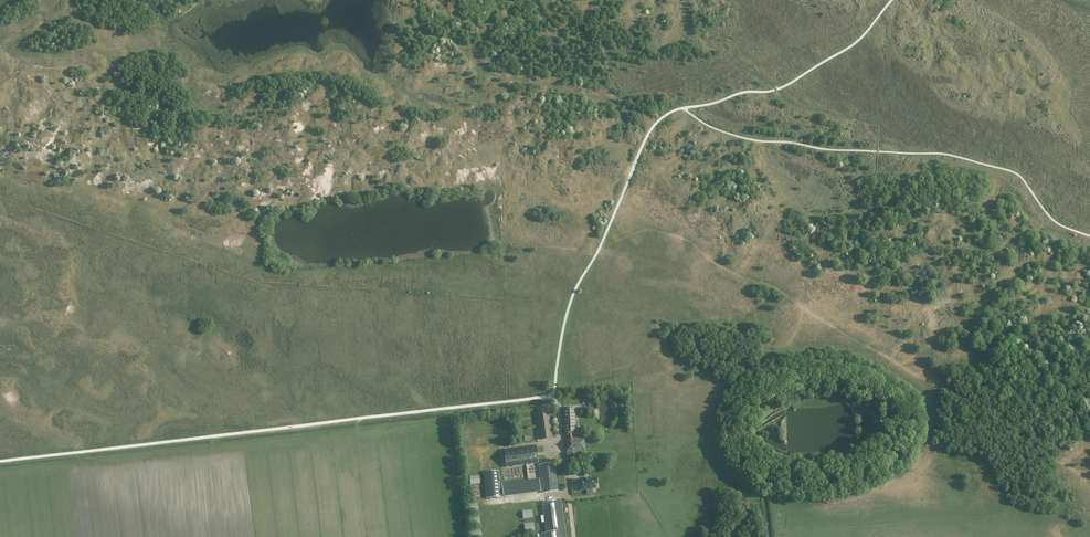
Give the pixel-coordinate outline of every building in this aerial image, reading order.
[(553,439),(548,407),(535,408),(536,414),(534,414),(535,417),(536,417),(537,421),(535,421),(536,427),(538,426),(540,441),(553,439)] [(577,435),(575,407),(563,408),(565,436),(569,435),(569,439),(566,440),(567,444),(565,444),(566,457),(573,457),(572,452),(585,451),(584,438),(580,439),(580,437),(573,437),(572,435),(577,435)] [(533,447),(504,451),(505,459),(509,458),(510,466),(538,463),(537,456),(534,456),(533,447)] [(558,491),(554,463),(539,465),(543,493),(558,491)] [(500,498),(498,471),(484,473),(486,499),(500,498)] [(531,479),(525,480),(527,494),(540,492),(539,478),(531,479)] [(584,481),(579,482),(580,491),(596,489),(595,484),(598,484),(597,478),(594,479),(594,478),(583,479),(584,481)] [(511,482),(502,483),(503,494),(504,497),(512,496),(511,482)] [(541,534),(541,536),(566,536),(561,501),(542,503),(546,533),(541,534)] [(478,503),(468,504),(469,512),(479,511),(478,503)] [(522,511),(524,519),(534,517),(532,509),(522,511)] [(470,517),(471,525),(481,524),(480,516),(470,517)] [(525,531),(535,531),(535,523),(525,523),(525,531)]
